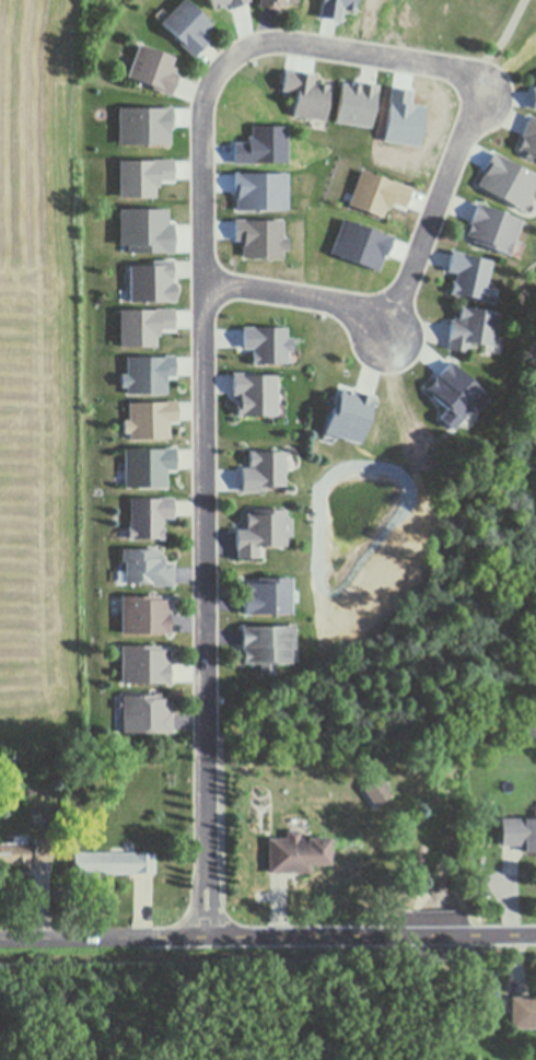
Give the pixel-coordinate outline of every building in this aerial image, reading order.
[(171,9),(179,0),(186,0),(195,8),(198,10),(197,11),(209,23),(203,30),(207,33),(202,37),(207,42),(191,57),(177,43),(179,40),(178,39),(175,37),(174,38),(158,23),(159,22),(160,21),(166,13),(171,9)] [(257,5),(258,0),(284,0),(283,5),(279,4),(278,9),(257,5)] [(160,21),(153,14),(160,8),(166,13),(160,21)] [(128,67),(131,59),(136,46),(137,44),(151,49),(152,48),(155,49),(155,51),(171,57),(168,66),(173,68),(171,73),(175,74),(168,94),(150,88),(150,85),(125,77),(126,73),(128,67)] [(312,74),(312,75),(311,81),(311,83),(315,83),(316,82),(326,84),(326,85),(325,91),(327,91),(323,119),(311,117),(310,118),(291,115),(294,92),(280,90),(283,70),(292,72),(292,71),(312,74)] [(375,85),(369,125),(335,120),(341,83),(350,85),(350,83),(357,84),(357,82),(375,85)] [(528,116),(535,119),(535,160),(532,159),(534,154),(517,148),(522,136),(520,136),(528,116)] [(152,196),(120,196),(120,161),(171,161),(172,178),(158,178),(158,184),(152,184),(152,196)] [(361,171),(409,188),(403,205),(389,200),(387,206),(383,203),(380,214),(349,203),(361,171)] [(512,242),(511,245),(510,245),(506,254),(508,254),(508,255),(473,241),(474,237),(465,234),(469,223),(467,222),(475,203),(521,220),(512,242)] [(166,220),(166,224),(174,224),(174,251),(130,252),(130,243),(123,243),(123,235),(123,209),(167,209),(167,220),(166,220)] [(512,242),(517,244),(513,256),(508,254),(506,254),(510,245),(511,245),(512,242)] [(489,300),(479,299),(478,302),(473,301),(474,298),(457,295),(455,295),(456,287),(458,287),(459,275),(448,273),(452,256),(491,261),(488,283),(490,283),(489,287),(488,287),(487,290),(490,291),(489,300)] [(131,263),(137,261),(137,266),(151,266),(151,260),(170,260),(170,265),(170,277),(168,277),(168,282),(170,282),(172,282),(172,300),(170,300),(128,300),(128,281),(128,266),(131,266),(131,263)] [(490,291),(499,292),(498,301),(489,300),(490,291)] [(494,336),(492,346),(485,345),(467,341),(465,351),(446,348),(447,339),(446,339),(450,321),(452,321),(452,318),(457,319),(458,307),(483,311),(498,313),(494,336)] [(172,310),(173,327),(159,327),(159,334),(154,334),(154,345),(121,345),(121,311),(172,310)] [(242,343),(242,324),(283,324),(283,335),(290,335),(290,346),(283,346),(283,358),(252,359),(250,349),(253,349),(253,343),(242,343)] [(485,345),(492,346),(494,336),(502,337),(500,352),(491,351),(491,353),(483,352),(485,345)] [(156,382),(120,382),(120,377),(114,377),(114,368),(120,368),(120,350),(165,350),(166,366),(156,366),(156,382)] [(435,378),(434,377),(448,362),(486,397),(471,413),(467,410),(454,426),(451,429),(438,418),(445,409),(431,396),(432,394),(426,388),(435,378)] [(271,416),(266,416),(266,417),(263,417),(263,416),(234,416),(234,406),(236,406),(236,394),(234,394),(230,394),(230,377),(230,375),(248,375),(248,377),(271,377),(271,393),(271,416)] [(324,432),(329,418),(328,417),(329,413),(330,413),(333,405),(336,406),(340,391),(353,395),(354,394),(372,399),(366,416),(359,443),(346,439),(345,442),(336,440),(337,436),(335,435),(324,432)] [(271,416),(271,393),(280,393),(280,416),(271,416)] [(130,395),(170,395),(170,412),(161,412),(161,430),(130,430),(130,422),(124,422),(124,413),(130,413),(130,395)] [(174,449),(122,449),(122,488),(165,488),(165,472),(174,472),(174,449)] [(256,471),(256,467),(252,467),(252,455),(263,455),(286,455),(286,488),(263,487),(263,492),(256,492),(244,492),(244,471),(252,471),(256,471)] [(159,499),(159,498),(170,498),(170,517),(159,517),(159,529),(161,529),(161,538),(127,539),(127,528),(129,528),(129,500),(159,499)] [(278,522),(278,533),(282,533),(282,546),(254,546),(254,558),(236,558),(236,549),(234,549),(234,532),(236,532),(246,532),(246,526),(245,526),(245,515),(246,515),(252,515),(252,511),(283,511),(283,522),(278,522)] [(161,558),(162,564),(171,564),(171,585),(127,585),(126,583),(123,583),(123,562),(119,562),(119,549),(138,549),(138,548),(142,548),(142,549),(156,549),(156,558),(161,558)] [(288,592),(289,601),(289,602),(289,614),(247,614),(243,614),(243,594),(245,594),(245,584),(256,584),(256,579),(264,579),(288,579),(288,592)] [(119,633),(119,597),(135,597),(135,596),(139,596),(156,596),(156,601),(167,601),(167,633),(119,633)] [(289,662),(289,664),(276,664),(271,664),(272,675),(259,675),(259,664),(252,664),(252,662),(242,662),(242,648),(241,648),(241,627),(292,626),(292,648),(292,650),(289,650),(289,662)] [(120,647),(139,645),(142,645),(158,645),(158,650),(166,649),(166,663),(168,663),(168,683),(120,684),(120,647)] [(289,662),(289,650),(292,650),(292,648),(296,648),(298,662),(289,662)] [(151,695),(151,694),(158,694),(158,698),(168,698),(168,712),(171,712),(171,733),(168,733),(121,733),(121,712),(121,699),(121,695),(141,695),(144,695),(145,695),(151,695)] [(389,794),(375,806),(363,790),(377,779),(389,794)] [(528,818),(535,818),(535,854),(524,854),(524,846),(501,846),(501,818),(528,818)] [(305,839),(298,839),(298,831),(294,831),(291,831),(286,831),(286,839),(270,839),(270,823),(271,820),(273,822),(286,822),(287,819),(298,819),(299,822),(306,822),(305,839)] [(270,839),(286,839),(286,831),(291,831),(294,831),(298,831),(298,839),(305,839),(314,839),(328,839),(328,865),(310,865),(310,873),(268,872),(267,839),(270,839)] [(33,861),(33,857),(33,838),(50,838),(50,861),(33,861)] [(26,862),(0,862),(0,840),(26,840),(26,854),(26,862)] [(74,872),(74,852),(154,853),(154,873),(74,872)] [(511,997),(535,997),(535,1028),(510,1027),(511,997)]
